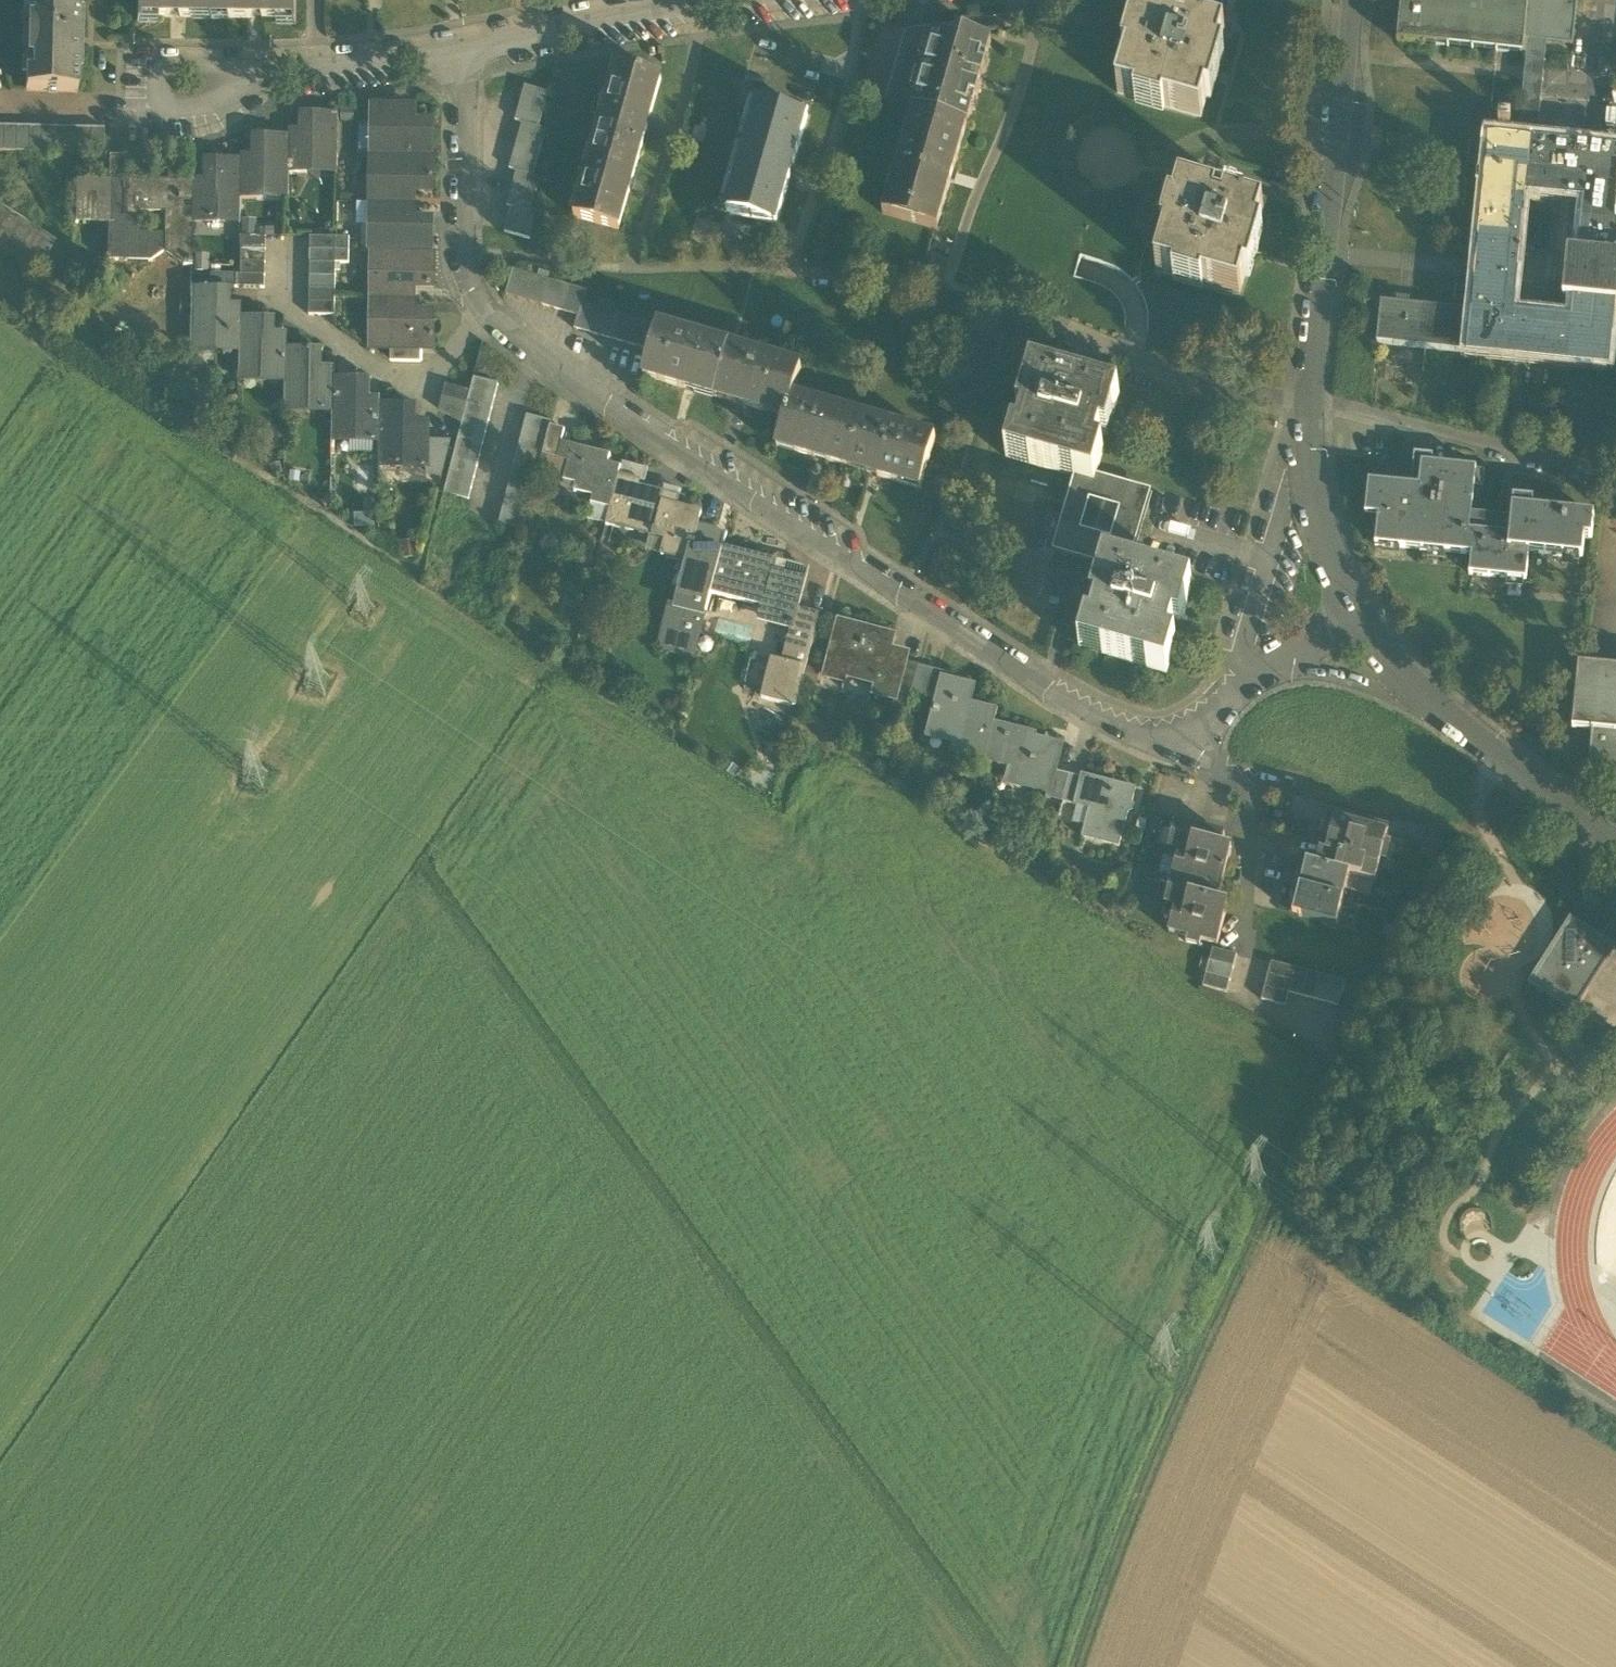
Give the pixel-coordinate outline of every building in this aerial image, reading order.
[(33,21),(27,21),(27,35),(33,35),(33,48),(26,48),(26,61),(32,61),(32,73),(26,73),(25,91),(48,92),(49,88),(54,88),(54,92),(77,92),(77,76),(80,76),(80,58),(78,58),(78,51),(80,51),(80,37),(78,37),(78,32),(80,32),(81,15),(79,15),(79,0),(34,0),(33,21)] [(296,19),(296,0),(138,0),(138,17),(296,19)] [(1524,41),(1528,0),(1401,0),(1397,42),(1523,54),(1524,41)] [(1524,41),(1527,41),(1546,43),(1572,45),(1577,0),(1528,0),(1524,41)] [(1164,107),(1201,117),(1206,99),(1211,100),(1224,54),(1219,53),(1225,34),(1188,23),(1185,31),(1177,28),(1179,21),(1141,10),(1136,28),(1131,27),(1123,56),(1127,58),(1117,93),(1136,99),(1134,103),(1163,112),(1164,107)] [(934,36),(913,109),(967,125),(972,107),(967,106),(970,98),(976,100),(980,88),(978,88),(980,79),(982,79),(985,68),(979,66),(981,58),(986,59),(991,41),(958,31),(955,41),(934,36)] [(1546,43),(1527,41),(1517,141),(1517,143),(1537,145),(1537,142),(1538,128),(1541,101),(1546,43)] [(574,217),(618,229),(637,161),(661,78),(617,66),(574,217)] [(515,121),(522,123),(539,127),(549,93),(525,86),(515,121)] [(726,210),(757,103),(751,101),(720,209),(726,210)] [(1588,105),(1541,101),(1538,128),(1586,133),(1588,105)] [(726,210),(776,224),(807,117),(757,103),(726,210)] [(385,141),(384,156),(432,157),(433,122),(415,122),(408,122),(408,108),(372,107),(372,127),(378,127),(377,141),(385,141)] [(937,229),(967,125),(913,109),(912,109),(883,213),(937,229)] [(302,137),(289,137),(289,173),(307,174),(307,168),(322,168),(322,162),(338,162),(338,155),(339,113),(303,112),(303,129),(302,137)] [(509,169),(517,171),(533,175),(546,129),(539,127),(522,123),(509,169)] [(4,151),(16,152),(17,126),(4,126),(4,151)] [(16,152),(29,152),(29,127),(17,126),(16,152)] [(29,152),(41,152),(42,127),(29,127),(29,152)] [(41,152),(54,152),(54,127),(42,127),(41,152)] [(54,152),(66,152),(67,127),(54,127),(54,152)] [(66,152),(79,153),(79,127),(67,127),(66,152)] [(79,153),(91,153),(91,128),(79,127),(79,153)] [(378,127),(372,127),(371,156),(384,156),(385,141),(377,141),(378,127)] [(91,153),(104,153),(104,128),(91,128),(91,153)] [(290,129),(289,137),(302,137),(303,129),(290,129)] [(254,161),(241,161),(241,197),(259,197),(259,192),(274,192),(274,186),(289,186),(289,173),(289,137),(255,136),(254,155),(254,161)] [(1537,145),(1517,143),(1517,141),(1489,138),(1471,311),(1475,311),(1478,288),(1482,247),(1492,142),(1522,145),(1531,146),(1599,153),(1597,182),(1528,176),(1519,175),(1511,250),(1507,291),(1505,314),(1514,315),(1525,196),(1583,202),(1578,255),(1615,259),(1615,151),(1537,142),(1537,145)] [(1492,142),(1482,247),(1511,250),(1519,175),(1522,145),(1492,142)] [(1519,175),(1528,176),(1531,146),(1522,145),(1519,175)] [(1599,153),(1531,146),(1528,176),(1597,182),(1599,153)] [(108,156),(109,180),(122,181),(127,181),(126,155),(108,156)] [(377,178),(377,204),(407,204),(407,191),(414,191),(431,191),(432,180),(432,176),(432,157),(384,156),(371,156),(371,177),(377,178)] [(206,185),(193,185),(192,221),(224,222),(224,210),(240,210),(241,197),(241,161),(206,160),(206,179),(206,185)] [(307,168),(307,174),(337,174),(338,162),(322,162),(322,168),(307,168)] [(507,205),(512,207),(531,212),(540,177),(533,175),(517,171),(507,205)] [(75,224),(108,224),(108,208),(109,181),(76,180),(75,224)] [(108,208),(122,208),(122,181),(109,180),(109,181),(108,208)] [(122,181),(122,208),(121,220),(139,220),(140,220),(140,214),(164,214),(163,235),(163,253),(183,266),(192,266),(192,221),(193,185),(193,182),(127,181),(122,181)] [(259,192),(259,197),(288,198),(289,186),(274,186),(274,192),(259,192)] [(1203,284),(1239,295),(1245,276),(1249,277),(1263,232),(1258,230),(1263,211),(1226,200),(1223,208),(1215,206),(1217,198),(1180,187),(1174,206),(1169,204),(1161,233),(1166,234),(1155,270),(1174,276),(1173,281),(1202,289),(1203,284)] [(382,251),(386,251),(430,252),(431,218),(414,217),(410,217),(410,204),(407,204),(377,204),(370,203),(370,226),(381,236),(383,236),(382,251)] [(537,214),(531,212),(512,207),(504,232),(530,239),(537,214)] [(163,253),(163,235),(139,235),(139,220),(121,220),(122,208),(108,208),(108,224),(107,262),(151,262),(163,253)] [(40,274),(49,259),(42,255),(50,242),(0,210),(0,249),(40,274)] [(224,210),(224,222),(240,222),(240,210),(224,210)] [(241,219),(242,236),(258,236),(257,218),(241,219)] [(372,251),(382,251),(383,236),(381,236),(370,226),(369,251),(372,251)] [(240,236),(239,248),(266,249),(266,236),(258,236),(242,236),(240,236)] [(310,237),(310,250),(349,251),(350,238),(310,237)] [(1507,291),(1511,250),(1482,247),(1478,288),(1507,291)] [(265,262),(266,249),(239,248),(239,249),(239,261),(265,262)] [(310,250),(310,263),(336,263),(349,264),(349,251),(310,250)] [(372,279),(372,299),(408,300),(409,287),(415,287),(433,287),(433,252),(430,252),(386,251),(385,265),(380,270),(379,279),(372,279)] [(372,251),(372,279),(379,279),(380,270),(385,265),(386,251),(382,251),(372,251)] [(209,254),(194,254),(194,274),(209,274),(209,254)] [(1615,304),(1615,259),(1578,255),(1568,254),(1563,299),(1574,300),(1611,304),(1615,304)] [(265,275),(265,262),(239,261),(239,262),(239,274),(265,275)] [(310,263),(310,276),(336,276),(336,263),(310,263)] [(507,290),(543,300),(549,278),(514,267),(507,290)] [(234,287),(235,274),(209,274),(208,288),(226,289),(234,287)] [(265,288),(265,275),(239,274),(235,274),(234,287),(265,288)] [(310,276),(309,289),(335,290),(336,276),(310,276)] [(543,300),(580,311),(583,301),(587,288),(549,278),(543,300)] [(233,350),(238,350),(239,319),(239,314),(226,313),(226,305),(226,289),(208,288),(191,288),(191,297),(190,322),(190,331),(190,336),(206,336),(206,339),(216,349),(220,350),(222,355),(230,355),(233,350)] [(1478,288),(1475,311),(1471,351),(1605,364),(1611,304),(1574,300),(1571,321),(1514,315),(1505,314),(1507,291),(1478,288)] [(309,289),(309,302),(335,303),(335,298),(335,290),(309,289)] [(190,322),(191,297),(179,297),(178,321),(190,322)] [(408,313),(408,300),(372,299),(372,310),(377,316),(371,322),(384,335),(384,348),(391,348),(421,348),(432,349),(432,338),(433,338),(433,335),(432,335),(433,313),(420,313),(408,313)] [(420,313),(415,300),(408,300),(408,313),(420,313)] [(576,327),(613,337),(621,311),(583,301),(580,311),(576,327)] [(335,316),(335,303),(309,302),(309,315),(335,316)] [(1425,346),(1426,346),(1430,306),(1381,302),(1377,341),(1400,344),(1400,338),(1425,340),(1425,346)] [(1615,304),(1611,304),(1605,364),(1471,351),(1467,350),(1467,355),(1609,369),(1615,304)] [(226,313),(239,314),(239,305),(226,305),(226,313)] [(1471,311),(1430,306),(1426,346),(1467,350),(1471,351),(1475,311),(1471,311)] [(658,322),(621,311),(613,337),(651,348),(657,326),(658,322)] [(274,319),(239,319),(238,350),(238,361),(238,366),(253,367),(253,369),(263,380),(286,381),(286,349),(286,340),(273,340),(273,332),(274,319)] [(384,335),(371,322),(371,348),(384,348),(384,335)] [(643,376),(714,397),(729,347),(657,326),(651,348),(643,376)] [(287,334),(273,332),(273,340),(286,340),(287,334)] [(206,336),(190,336),(190,349),(216,349),(206,339),(206,336)] [(1400,344),(1425,346),(1425,340),(1400,338),(1400,344)] [(800,368),(729,347),(714,397),(785,418),(791,397),(800,368)] [(391,361),(421,362),(421,348),(391,348),(391,361)] [(310,350),(286,349),(286,381),(285,392),(285,397),(300,397),(300,400),(309,409),(314,404),(321,410),(333,411),(333,380),(333,375),(321,374),(321,366),(321,351),(311,351),(310,350)] [(253,367),(238,366),(238,379),(263,380),(253,369),(253,367)] [(334,368),(321,366),(321,374),(333,375),(334,368)] [(1006,456),(1076,477),(1093,481),(1095,478),(1102,450),(1096,449),(1107,412),(1113,414),(1119,395),(1031,369),(1026,389),(1031,390),(1019,432),(1013,431),(1006,456)] [(474,378),(471,390),(495,396),(498,384),(474,378)] [(368,381),(333,380),(333,411),(333,422),(332,426),(348,427),(348,441),(380,441),(381,406),(381,404),(380,404),(367,404),(368,397),(368,381)] [(471,390),(468,401),(492,407),(495,396),(471,390)] [(300,400),(300,397),(285,397),(285,409),(321,410),(314,404),(309,409),(300,400)] [(439,409),(462,424),(465,413),(467,403),(442,397),(439,409)] [(777,447),(848,468),(862,418),(791,397),(785,418),(777,447)] [(467,403),(465,413),(489,419),(492,407),(468,401),(467,403)] [(415,406),(381,406),(380,441),(380,467),(426,467),(427,467),(428,441),(428,430),(415,429),(415,421),(415,406)] [(465,413),(462,424),(486,430),(489,419),(465,413)] [(934,438),(862,418),(848,468),(920,489),(934,438)] [(549,431),(550,426),(525,419),(522,430),(548,436),(549,431)] [(428,422),(415,421),(415,429),(428,430),(428,422)] [(462,424),(459,436),(483,442),(486,430),(462,424)] [(332,440),(348,441),(348,427),(332,426),(332,440)] [(545,447),(548,436),(522,430),(519,441),(545,447)] [(548,436),(545,447),(542,458),(540,466),(565,473),(573,445),(563,444),(565,435),(549,431),(548,436)] [(459,436),(456,447),(480,453),(483,442),(459,436)] [(451,441),(428,441),(427,467),(426,467),(426,476),(442,477),(451,441)] [(542,458),(545,447),(519,441),(517,451),(542,458)] [(591,503),(610,508),(618,475),(620,467),(608,463),(610,455),(573,445),(565,473),(564,480),(576,484),(575,491),(593,496),(591,503)] [(456,447),(453,458),(477,465),(480,453),(456,447)] [(540,466),(542,458),(517,451),(514,462),(539,468),(540,466)] [(1470,573),(1525,579),(1528,551),(1581,556),(1583,536),(1590,537),(1593,516),(1532,510),(1533,501),(1514,499),(1510,536),(1468,531),(1475,469),(1431,464),(1432,457),(1415,455),(1412,486),(1369,481),(1366,513),(1379,514),(1376,543),(1472,553),(1470,573)] [(453,458),(450,470),(474,476),(477,465),(453,458)] [(537,479),(539,468),(514,462),(511,472),(537,479)] [(450,470),(447,481),(471,488),(474,476),(450,470)] [(534,489),(537,479),(511,472),(509,483),(534,489)] [(639,480),(618,475),(610,508),(606,524),(665,539),(661,556),(685,562),(687,562),(697,526),(700,512),(664,503),(666,494),(638,486),(639,480)] [(1148,493),(1095,478),(1093,481),(1076,477),(1055,548),(1104,562),(1104,559),(1126,566),(1148,493)] [(447,481),(444,493),(469,499),(471,488),(447,481)] [(531,500),(534,489),(509,483),(506,493),(531,500)] [(529,510),(531,500),(506,493),(503,504),(529,510)] [(526,521),(529,510),(503,504),(501,514),(526,521)] [(523,531),(526,521),(501,514),(498,525),(523,531)] [(727,534),(697,526),(687,562),(685,562),(678,590),(708,597),(710,591),(721,546),(723,547),(727,534)] [(741,552),(723,547),(721,546),(710,591),(762,605),(760,615),(788,622),(787,624),(791,625),(793,626),(798,608),(805,580),(773,572),(775,563),(741,554),(741,552)] [(1192,585),(1126,566),(1104,559),(1104,562),(1099,580),(1104,581),(1092,623),(1087,622),(1079,647),(1167,672),(1176,641),(1170,639),(1180,603),(1186,604),(1192,585)] [(692,660),(708,597),(678,590),(675,598),(669,596),(655,650),(692,660)] [(789,635),(812,640),(819,613),(798,608),(793,626),(791,625),(789,635)] [(896,693),(897,693),(906,662),(907,657),(890,653),(893,637),(858,628),(859,626),(839,621),(825,673),(845,678),(847,672),(880,681),(878,688),(896,693)] [(763,697),(796,705),(812,640),(789,635),(783,661),(772,659),(763,697)] [(906,711),(911,693),(918,665),(906,662),(897,693),(896,693),(892,707),(906,711)] [(1578,664),(1572,728),(1592,730),(1588,772),(1615,775),(1615,668),(1578,664)] [(945,672),(918,665),(911,693),(936,700),(937,700),(943,678),(944,678),(945,672)] [(951,754),(983,761),(993,722),(996,709),(967,701),(970,685),(944,678),(943,678),(937,700),(936,700),(933,712),(934,713),(929,732),(955,738),(951,754)] [(1037,733),(993,722),(983,761),(1017,770),(1014,782),(1047,790),(1048,791),(1054,771),(1060,747),(1035,741),(1037,733)] [(1045,797),(1062,802),(1069,775),(1054,771),(1048,791),(1047,790),(1045,797)] [(1082,778),(1069,775),(1062,802),(1076,806),(1078,799),(1082,778)] [(1081,838),(1119,847),(1130,805),(1131,805),(1135,788),(1112,782),(1112,784),(1082,776),(1082,778),(1078,799),(1091,802),(1089,809),(1081,838)] [(1078,799),(1076,806),(1089,809),(1091,802),(1078,799)] [(1144,829),(1155,833),(1161,818),(1150,813),(1144,829)] [(1326,857),(1323,868),(1323,869),(1350,876),(1350,877),(1375,884),(1389,833),(1337,819),(1334,829),(1327,828),(1320,855),(1326,857)] [(1186,943),(1199,946),(1201,941),(1217,945),(1228,905),(1218,902),(1232,850),(1221,847),(1224,835),(1176,822),(1168,849),(1179,852),(1164,904),(1175,907),(1168,932),(1187,937),(1186,943)] [(1344,901),(1350,877),(1350,876),(1323,869),(1323,868),(1307,863),(1303,875),(1298,873),(1294,888),(1344,901)] [(1291,902),(1296,903),(1300,904),(1297,915),(1301,916),(1336,926),(1344,901),(1294,888),(1291,902)] [(1301,917),(1301,916),(1297,915),(1300,904),(1296,903),(1292,915),(1301,917)] [(1615,948),(1615,947),(1602,938),(1570,918),(1528,984),(1574,1013),(1589,990),(1582,986),(1609,944),(1615,949),(1615,948)] [(1602,938),(1615,947),(1615,925),(1612,922),(1602,938)] [(1589,990),(1615,949),(1609,944),(1582,986),(1589,990)] [(1202,987),(1227,993),(1237,956),(1213,949),(1202,987)] [(1271,962),(1268,975),(1292,981),(1295,969),(1271,962)] [(1289,993),(1301,996),(1308,972),(1295,969),(1292,981),(1289,993)] [(1301,996),(1314,1000),(1320,976),(1308,972),(1301,996)] [(1289,993),(1292,981),(1268,975),(1264,987),(1288,994),(1289,993)] [(1314,1000),(1326,1003),(1333,979),(1320,976),(1314,1000)] [(1345,982),(1333,979),(1326,1003),(1338,1007),(1339,1007),(1345,982)] [(1288,994),(1264,987),(1261,1000),(1285,1006),(1288,994)]
